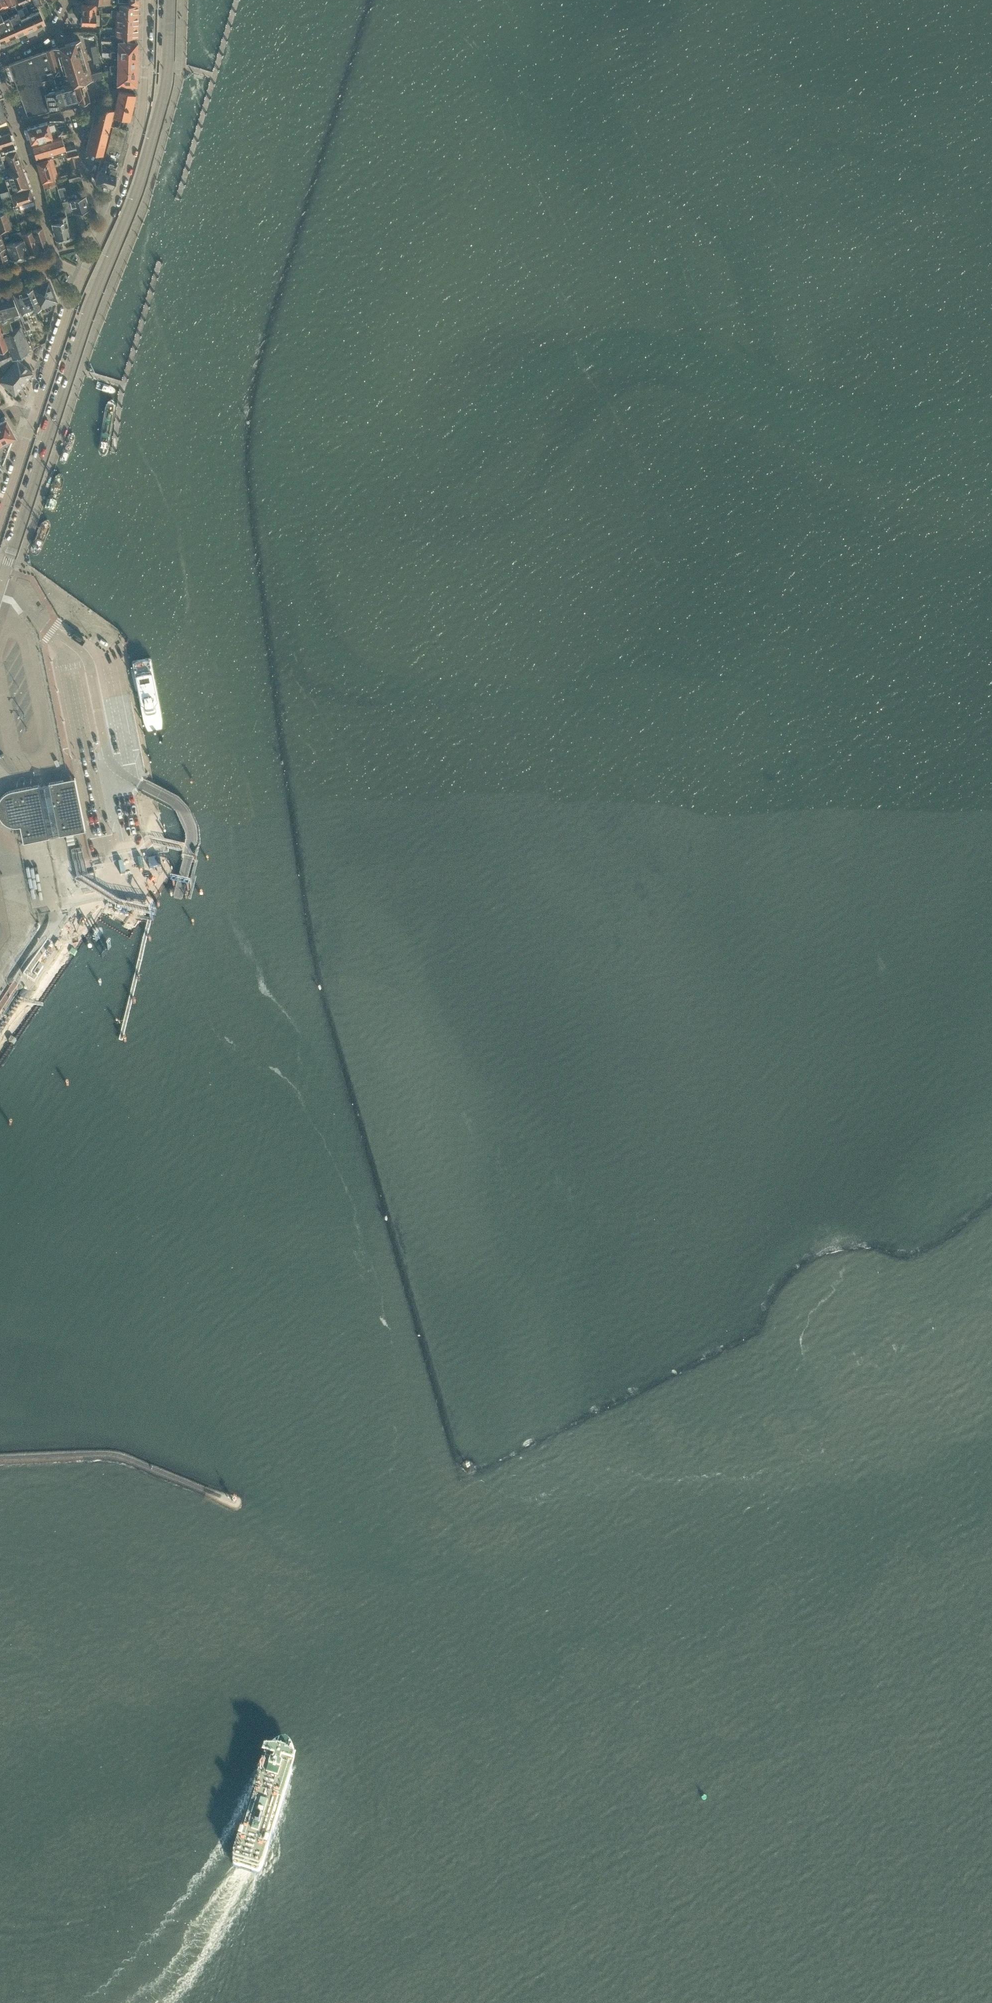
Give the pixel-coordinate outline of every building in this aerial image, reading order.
[(11,6),(8,2),(6,3),(5,0),(0,0),(0,11),(10,7),(11,6)] [(81,3),(81,14),(95,14),(96,8),(100,8),(100,2),(94,1),(94,3),(81,3)] [(111,9),(110,12),(113,12),(113,15),(138,16),(138,4),(119,4),(119,10),(111,9)] [(14,5),(11,6),(10,7),(16,19),(11,22),(18,36),(27,32),(20,18),(19,15),(14,5)] [(24,13),(19,15),(20,18),(27,32),(36,28),(29,14),(28,12),(26,6),(22,8),(24,13)] [(38,7),(28,12),(29,14),(36,28),(45,24),(38,7)] [(18,36),(11,22),(9,16),(8,15),(5,9),(0,12),(0,44),(18,36)] [(113,12),(110,12),(101,12),(100,17),(115,17),(114,27),(137,28),(138,16),(113,15),(113,12)] [(81,14),(81,24),(99,25),(99,14),(95,14),(81,14)] [(110,35),(110,37),(101,37),(101,42),(112,42),(112,41),(116,41),(136,42),(136,36),(137,35),(137,28),(114,27),(114,35),(110,35)] [(52,48),(58,68),(63,84),(70,82),(71,85),(73,84),(74,84),(72,78),(90,73),(86,59),(80,40),(52,48)] [(116,41),(116,52),(108,52),(108,57),(116,57),(116,56),(136,56),(136,49),(137,48),(137,44),(136,44),(136,42),(116,41)] [(99,61),(96,44),(91,45),(94,62),(99,61)] [(58,68),(52,48),(46,50),(51,70),(58,68)] [(37,65),(48,61),(45,50),(8,64),(14,80),(39,70),(37,65)] [(116,57),(116,65),(110,65),(109,71),(116,71),(116,70),(135,70),(135,63),(136,62),(137,58),(136,57),(136,56),(116,56),(116,57)] [(39,70),(14,80),(28,115),(49,110),(42,84),(41,79),(52,75),(48,61),(37,65),(39,70)] [(78,103),(90,100),(84,82),(102,77),(101,70),(90,73),(72,78),(74,84),(73,84),(78,103)] [(116,71),(116,83),(116,88),(134,92),(135,83),(135,76),(136,76),(136,72),(135,71),(135,70),(116,70),(116,71)] [(63,84),(63,85),(55,87),(56,90),(54,90),(59,108),(78,103),(73,84),(71,85),(70,82),(63,84)] [(59,108),(54,90),(49,91),(47,83),(42,84),(49,110),(59,108)] [(135,93),(117,88),(112,108),(110,120),(109,125),(113,127),(113,125),(126,128),(128,118),(129,119),(129,118),(130,113),(133,113),(135,105),(132,104),(134,93),(135,93)] [(112,108),(108,107),(97,104),(86,148),(102,152),(109,125),(110,120),(112,108)] [(31,141),(60,132),(66,130),(64,121),(49,121),(47,122),(27,128),(31,141)] [(105,155),(102,154),(98,168),(98,169),(95,180),(112,185),(116,170),(118,171),(120,163),(121,164),(126,146),(123,145),(128,129),(126,128),(113,125),(113,127),(105,155)] [(32,143),(37,161),(52,157),(66,153),(77,150),(75,143),(64,147),(60,132),(31,141),(32,143)] [(10,133),(0,136),(0,155),(4,153),(16,150),(10,133)] [(4,153),(11,170),(22,166),(16,150),(4,153)] [(77,150),(66,153),(68,159),(70,159),(73,167),(78,165),(75,157),(79,156),(77,150)] [(42,181),(54,177),(56,177),(53,166),(55,165),(52,157),(37,161),(42,181)] [(34,199),(22,166),(11,170),(5,172),(6,173),(2,174),(9,196),(12,195),(15,205),(13,206),(14,210),(20,207),(21,209),(35,204),(33,199),(34,199)] [(80,170),(74,172),(68,174),(70,181),(82,177),(80,170)] [(54,177),(42,181),(44,187),(56,184),(54,177)] [(64,210),(66,215),(71,213),(71,214),(89,209),(86,197),(76,199),(75,194),(67,196),(65,187),(58,188),(65,210),(64,210)] [(71,235),(66,215),(64,210),(58,212),(58,213),(51,215),(53,222),(52,223),(56,239),(71,235)] [(0,214),(0,233),(6,231),(11,229),(5,212),(0,214)] [(33,229),(27,231),(24,220),(17,222),(21,233),(28,253),(39,250),(49,247),(42,226),(33,229)] [(11,259),(28,253),(22,238),(19,230),(10,233),(12,240),(5,242),(11,259)] [(9,259),(0,234),(0,262),(9,259)] [(42,309),(59,301),(50,280),(33,286),(42,309)] [(39,303),(33,286),(32,286),(23,289),(13,292),(17,302),(19,309),(21,313),(40,306),(39,303)] [(12,328),(8,317),(19,313),(15,302),(11,292),(0,295),(0,321),(0,323),(4,332),(12,328)] [(24,321),(21,313),(19,309),(18,309),(19,313),(25,329),(30,327),(27,320),(24,321)] [(10,350),(4,332),(0,323),(0,321),(0,354),(10,350)] [(4,332),(10,350),(13,358),(29,350),(19,325),(12,328),(4,332)] [(14,361),(13,358),(10,350),(0,354),(0,366),(4,373),(14,361)] [(32,371),(16,358),(0,379),(0,381),(15,393),(32,371)] [(0,423),(0,441),(3,439),(4,442),(13,437),(14,436),(5,420),(0,423)] [(12,790),(8,791),(4,794),(0,798),(0,799),(0,817),(2,820),(6,824),(11,826),(15,826),(20,826),(24,842),(43,838),(48,837),(54,836),(74,832),(82,830),(85,830),(86,830),(75,777),(72,778),(45,783),(12,790)] [(96,942),(108,950),(109,950),(110,950),(111,947),(111,946),(111,945),(99,937),(99,938),(98,938),(97,938),(95,940),(96,941),(96,942)]
